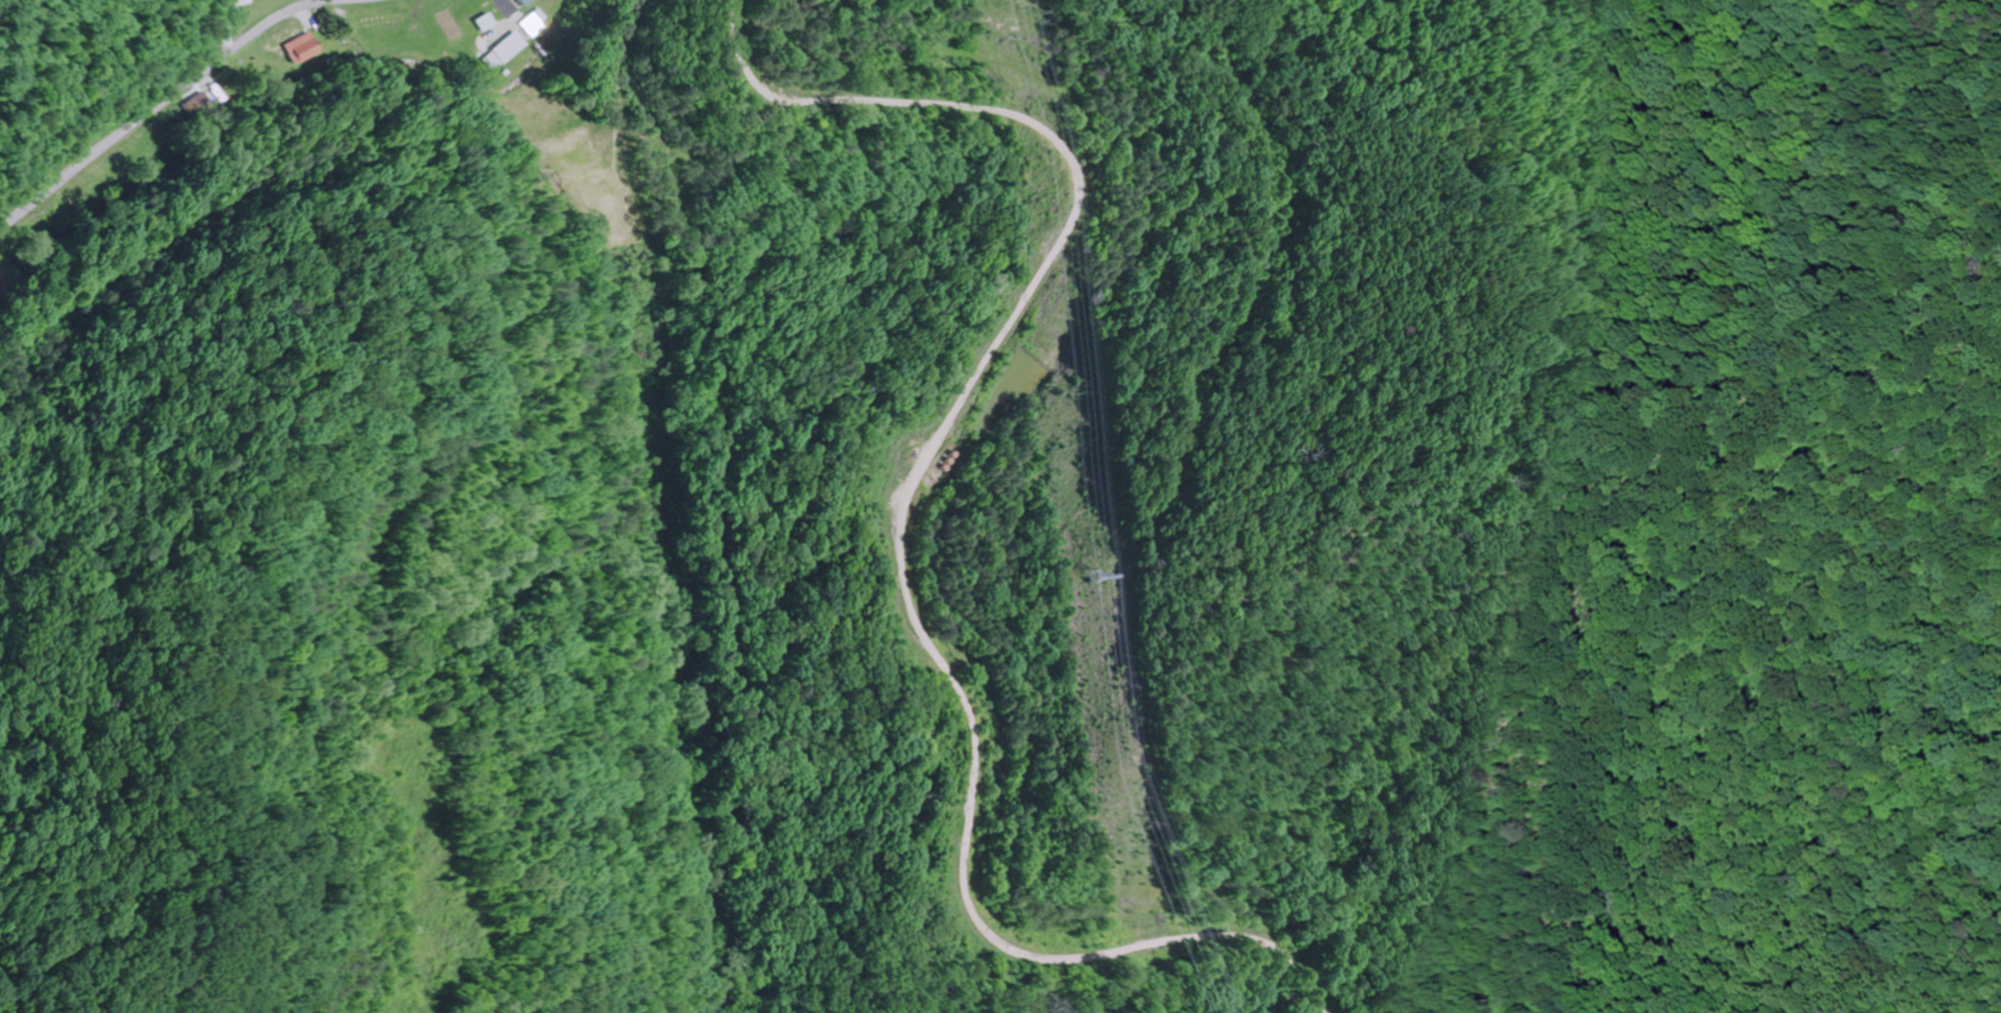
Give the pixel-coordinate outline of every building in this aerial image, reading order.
[(519,8),(532,0),(514,0),(519,8)] [(531,38),(548,21),(536,9),(519,26),(531,38)] [(475,21),(482,33),(495,25),(487,13),(475,21)] [(490,50),(503,64),(526,45),(514,31),(490,50)] [(319,55),(310,33),(284,44),(294,66),(319,55)]
